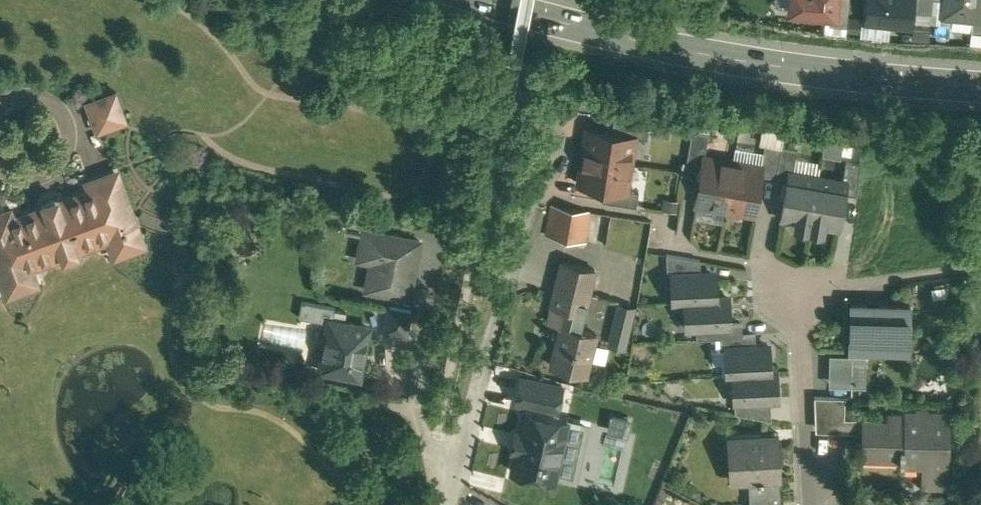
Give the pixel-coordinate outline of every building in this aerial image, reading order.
[(790,9),(832,13),(836,13),(838,0),(791,0),(790,9)] [(836,13),(832,13),(831,22),(848,24),(850,0),(838,0),(836,13)] [(868,19),(910,24),(912,9),(913,0),(870,0),(868,19)] [(912,9),(932,11),(933,0),(913,0),(912,9)] [(944,14),(973,17),(980,18),(980,6),(980,0),(945,0),(944,14)] [(980,18),(973,17),(972,30),(980,31),(980,6),(980,18)] [(116,90),(86,101),(97,131),(128,120),(116,90)] [(651,121),(615,116),(613,132),(634,135),(634,136),(648,138),(651,121)] [(764,126),(762,141),(781,144),(783,128),(764,126)] [(613,132),(589,128),(585,155),(630,162),(634,136),(634,135),(613,132)] [(709,133),(693,130),(687,161),(703,164),(704,157),(705,157),(709,133)] [(782,145),(766,142),(761,166),(763,167),(761,174),(777,177),(782,145)] [(798,148),(782,145),(777,177),(789,179),(790,172),(794,173),(798,148)] [(630,162),(585,155),(581,183),(604,186),(626,190),(626,189),(630,162)] [(705,157),(704,157),(703,164),(697,202),(726,207),(733,162),(705,157)] [(796,159),(795,169),(819,171),(820,161),(796,159)] [(862,163),(846,161),(843,181),(847,182),(845,193),(857,195),(862,163)] [(761,166),(733,162),(726,207),(755,212),(761,174),(763,167),(761,166)] [(117,172),(91,182),(106,224),(107,226),(120,221),(123,228),(121,228),(123,234),(125,234),(130,247),(143,242),(117,172)] [(794,173),(790,172),(789,179),(782,217),(797,219),(803,227),(811,222),(818,177),(794,173)] [(843,181),(818,177),(811,222),(817,230),(826,224),(840,226),(845,193),(847,182),(843,181)] [(626,190),(604,186),(602,200),(637,206),(640,191),(626,189),(626,190)] [(22,216),(23,219),(14,222),(10,211),(0,215),(0,264),(5,277),(6,276),(10,289),(35,281),(31,271),(34,269),(36,267),(36,264),(36,261),(38,260),(38,261),(58,254),(59,258),(64,257),(65,257),(65,258),(68,259),(71,260),(73,259),(76,258),(78,256),(79,253),(78,252),(79,251),(84,249),(82,245),(102,238),(98,227),(106,224),(95,193),(86,196),(85,193),(22,216)] [(591,210),(553,204),(547,235),(586,241),(591,210)] [(697,207),(696,218),(725,220),(726,209),(697,207)] [(382,217),(350,211),(347,226),(364,229),(379,232),(382,217)] [(379,232),(364,229),(358,258),(372,261),(367,288),(410,297),(421,240),(379,232)] [(701,259),(667,254),(668,276),(672,276),(672,275),(702,273),(701,259)] [(596,268),(563,260),(552,304),(548,318),(551,322),(562,325),(552,365),(586,373),(596,332),(580,328),(596,268)] [(702,273),(672,275),(672,276),(674,302),(686,301),(686,300),(718,299),(718,298),(716,275),(706,276),(706,273),(702,273)] [(718,299),(686,300),(686,301),(687,327),(707,326),(731,324),(731,323),(730,297),(718,298),(718,299)] [(336,307),(303,301),(300,316),(329,322),(330,319),(333,320),(336,307)] [(634,307),(620,304),(612,336),(626,339),(634,307)] [(911,306),(852,304),(851,338),(854,339),(853,351),(867,351),(867,339),(910,340),(911,306)] [(412,310),(390,305),(385,331),(407,335),(412,310)] [(333,320),(330,319),(329,322),(320,369),(360,377),(370,327),(333,320)] [(731,324),(707,326),(707,338),(720,337),(720,336),(743,335),(743,323),(731,323),(731,324)] [(756,334),(743,335),(720,336),(720,337),(721,349),(726,349),(757,347),(757,346),(756,334)] [(757,347),(726,349),(727,362),(728,374),(778,372),(778,371),(772,371),(770,346),(757,346),(757,347)] [(721,349),(713,350),(713,363),(727,362),(726,349),(721,349)] [(867,351),(853,351),(853,355),(852,385),(866,385),(867,351)] [(853,355),(831,354),(830,385),(852,385),(853,355)] [(778,372),(728,374),(728,375),(734,375),(735,400),(771,398),(779,398),(778,372)] [(557,385),(522,377),(516,402),(551,410),(557,385)] [(846,397),(815,397),(817,426),(845,426),(846,397)] [(771,398),(735,400),(736,412),(772,420),(771,398)] [(949,411),(907,410),(907,413),(889,413),(889,429),(864,429),(864,455),(901,456),(901,459),(905,459),(905,448),(924,448),(923,485),(948,485),(950,428),(948,428),(949,411)] [(567,421),(526,412),(513,471),(536,476),(537,470),(556,474),(567,421)] [(767,434),(733,435),(735,464),(744,464),(745,482),(755,482),(757,503),(780,502),(780,503),(781,503),(780,479),(782,479),(780,440),(768,441),(767,434)]
